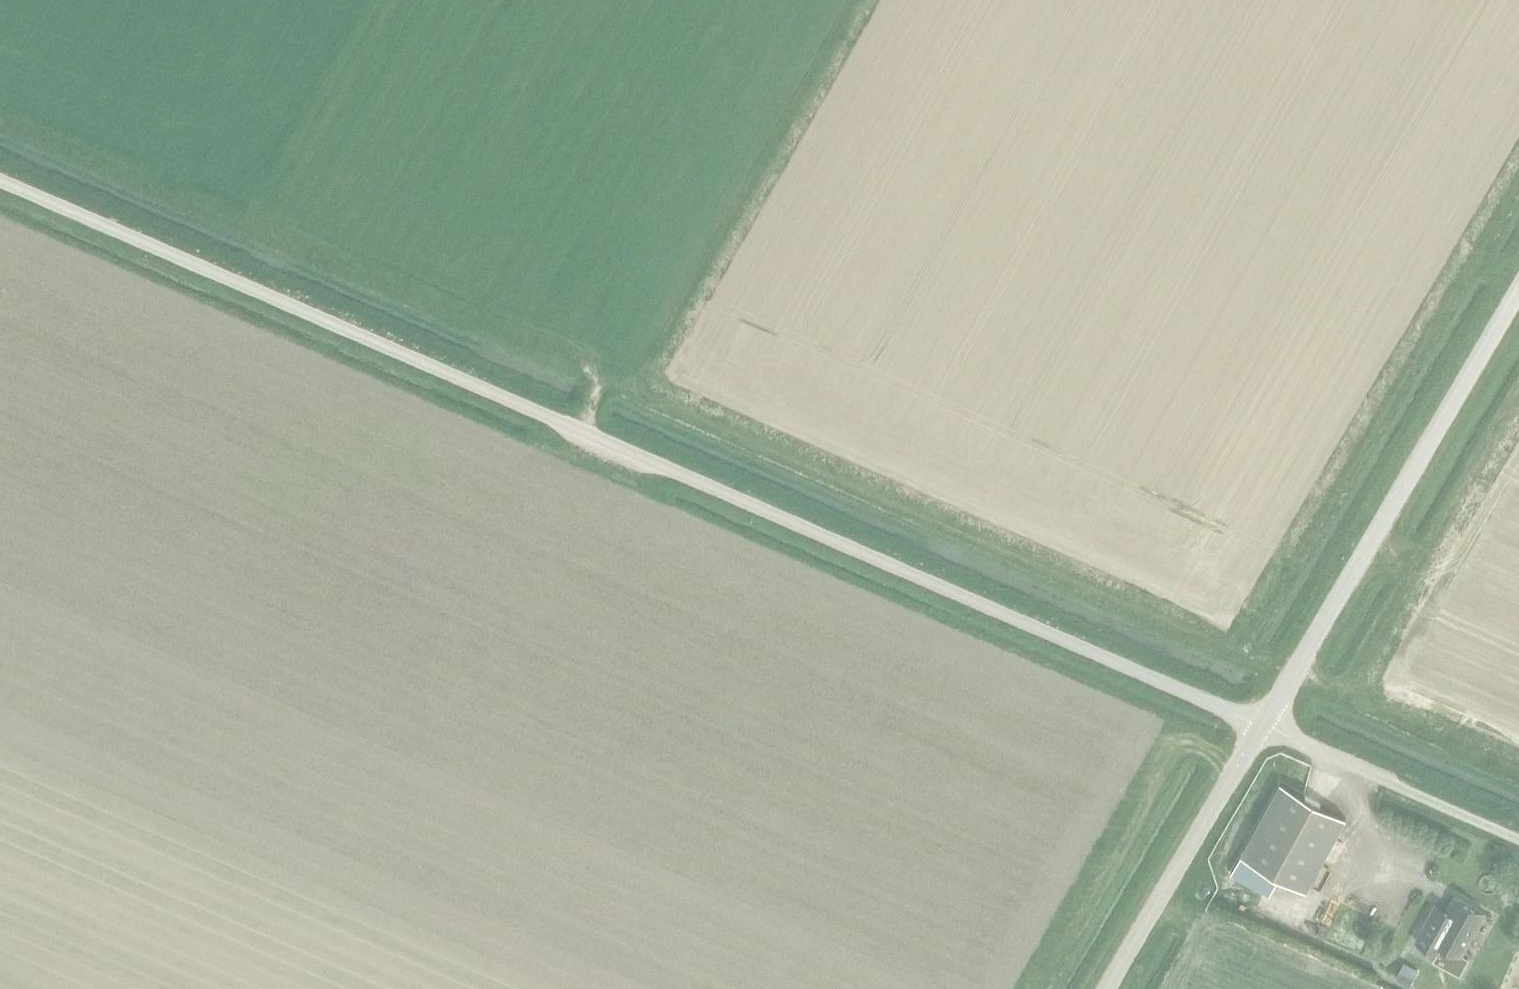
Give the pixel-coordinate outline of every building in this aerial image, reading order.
[(1241,854),(1307,888),(1345,819),(1280,783),(1241,854)] [(1339,858),(1351,834),(1343,830),(1331,854),(1339,858)] [(1210,889),(1208,888),(1205,886),(1200,895),(1205,898),(1210,889)] [(1433,907),(1413,942),(1436,955),(1441,947),(1459,957),(1482,916),(1491,921),(1453,899),(1445,914),(1433,907)] [(1404,962),(1396,978),(1410,985),(1418,969),(1404,962)]
